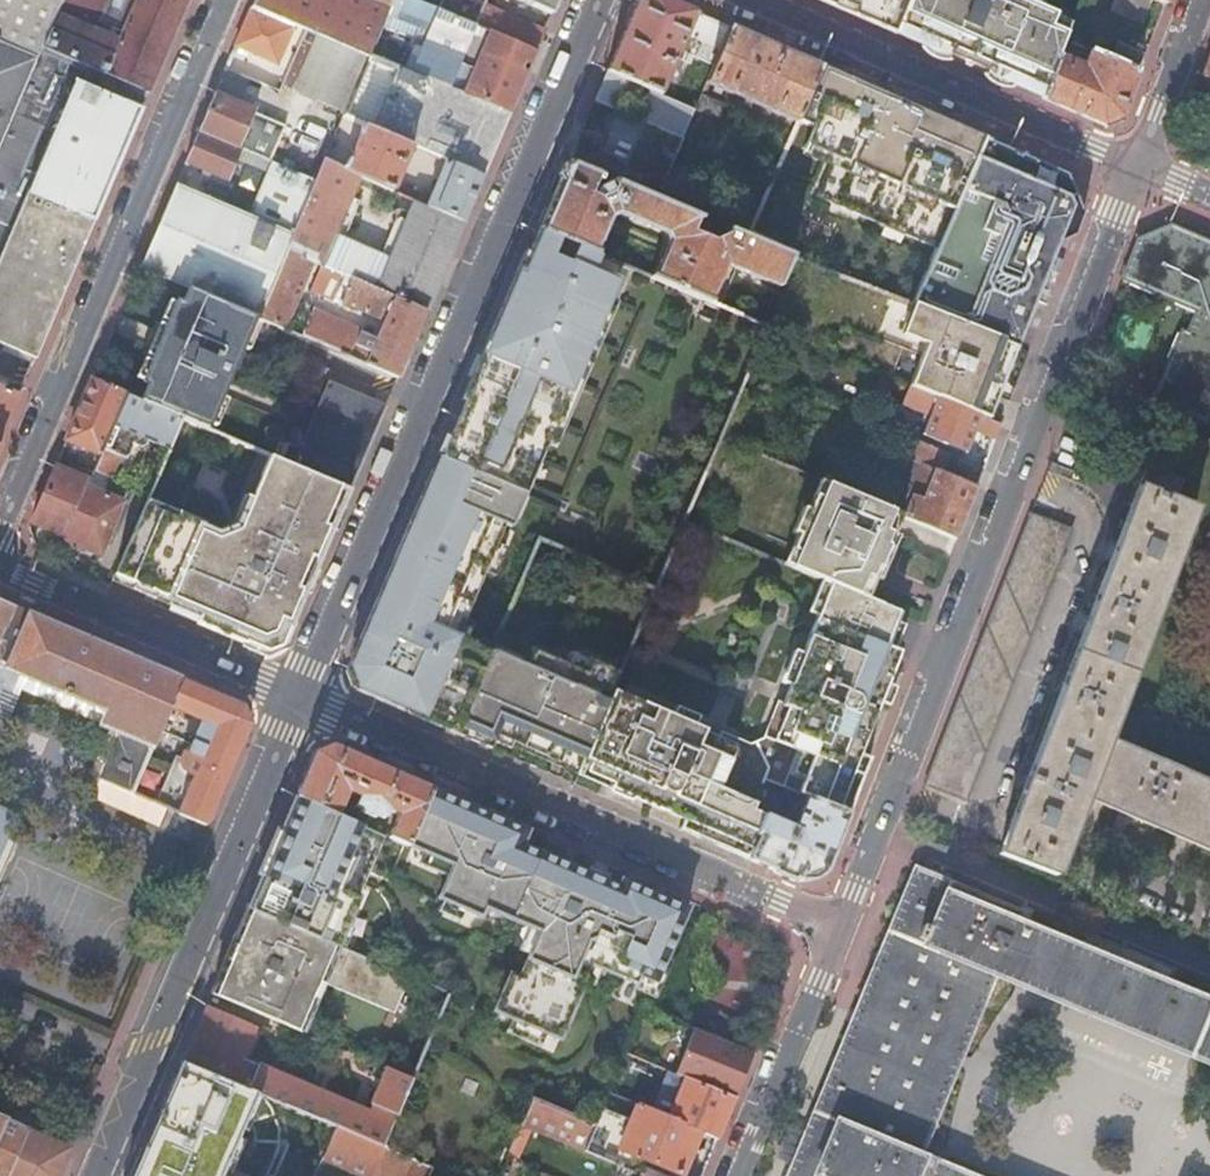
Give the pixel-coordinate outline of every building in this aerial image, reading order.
[(44,48),(64,0),(0,0),(0,150),(44,48)] [(44,48),(83,64),(151,93),(159,74),(190,0),(130,0),(136,3),(126,25),(121,23),(114,37),(94,28),(106,0),(64,0),(44,48)] [(370,58),(372,51),(382,29),(391,7),(374,0),(256,0),(253,8),(295,25),(309,31),(370,58)] [(538,50),(478,24),(441,8),(423,0),(394,0),(391,7),(382,29),(422,46),(413,69),(451,85),(467,92),(512,111),(534,59),(538,50)] [(441,8),(478,24),(486,5),(476,0),(445,0),(441,8)] [(552,16),(554,12),(559,0),(515,0),(552,16)] [(661,94),(678,57),(687,61),(690,54),(713,66),(719,51),(687,36),(697,13),(667,0),(641,0),(637,1),(623,33),(606,74),(633,85),(649,93),(637,120),(681,140),(694,110),(661,95),(661,94)] [(901,22),(910,0),(822,0),(896,32),(901,22)] [(1024,0),(910,0),(901,22),(974,54),(1048,87),(1060,56),(1073,21),(1024,0)] [(1151,0),(1113,0),(1110,7),(1143,20),(1151,0)] [(478,24),(538,50),(539,51),(547,31),(486,5),(478,24)] [(253,8),(236,46),(243,49),(241,54),(247,57),(249,52),(278,65),(295,25),(253,8)] [(687,36),(719,51),(730,27),(697,13),(687,36)] [(719,51),(713,66),(706,83),(796,122),(820,67),(775,47),(730,27),(719,51)] [(309,31),(283,91),(322,107),(344,117),(370,58),(309,31)] [(1060,56),(1048,87),(1043,98),(1077,113),(1103,124),(1121,118),(1146,53),(1118,42),(1110,58),(1092,50),(1085,66),(1060,56)] [(0,150),(0,183),(28,194),(75,81),(83,64),(44,48),(0,150)] [(344,117),(366,126),(413,146),(446,161),(484,177),(499,142),(512,111),(467,92),(451,85),(413,69),(372,51),(370,58),(344,117)] [(1204,68),(1201,75),(1209,78),(1209,53),(1204,68)] [(83,64),(75,81),(143,109),(151,93),(83,64)] [(865,87),(820,67),(796,122),(958,195),(983,138),(865,87)] [(606,74),(594,101),(616,111),(621,112),(633,85),(606,74)] [(75,81),(28,194),(95,222),(137,125),(143,109),(75,81)] [(200,131),(244,149),(272,161),(287,127),(255,114),(257,111),(235,102),(216,93),(200,131)] [(700,96),(694,110),(716,120),(723,106),(700,96)] [(317,121),(339,130),(344,117),(322,107),(317,121)] [(577,141),(568,164),(598,176),(616,184),(656,201),(681,140),(637,120),(621,112),(616,111),(598,150),(577,141)] [(417,200),(465,221),(481,184),(484,177),(446,161),(430,198),(396,184),(413,146),(366,126),(360,139),(362,147),(359,154),(353,157),(347,170),(362,177),(417,200)] [(189,155),(186,163),(230,182),(244,149),(200,131),(189,155)] [(1061,172),(983,138),(958,195),(910,304),(948,318),(1012,343),(1019,345),(1047,271),(1051,260),(1056,248),(1058,243),(1073,237),(1083,212),(1075,194),(1066,174),(1061,172)] [(322,265),(426,310),(437,286),(465,221),(417,200),(391,261),(336,237),(362,177),(347,170),(326,161),(317,180),(294,234),(288,250),(314,261),(322,265)] [(255,217),(294,234),(317,180),(278,164),(255,217)] [(553,198),(540,229),(595,253),(611,217),(619,214),(666,235),(669,244),(653,278),(710,301),(726,264),(778,285),(790,257),(746,239),(733,233),(713,240),(692,231),(698,218),(656,201),(616,184),(612,193),(599,200),(589,195),(598,176),(568,164),(553,198)] [(36,359),(95,222),(28,194),(0,183),(0,343),(36,359)] [(177,185),(160,223),(141,267),(148,270),(189,287),(256,316),(259,317),(288,250),(294,234),(255,217),(177,185)] [(624,266),(540,229),(506,308),(407,538),(350,672),(357,691),(455,733),(489,655),(490,652),(458,637),(505,523),(511,525),(624,266)] [(1167,231),(1137,245),(1122,282),(1195,312),(1185,337),(1179,334),(1152,402),(1205,423),(1209,412),(1209,248),(1167,231)] [(259,317),(285,328),(314,261),(288,250),(259,317)] [(426,310),(322,265),(311,290),(385,322),(377,340),(361,333),(350,357),(397,377),(412,343),(426,310)] [(141,267),(134,285),(140,287),(148,270),(141,267)] [(254,320),(256,316),(189,287),(183,303),(177,301),(177,303),(164,332),(156,351),(144,380),(143,382),(148,384),(142,400),(183,418),(209,429),(210,425),(222,398),(223,394),(229,379),(243,346),(254,320)] [(137,377),(144,380),(156,351),(164,332),(177,303),(169,300),(159,323),(156,321),(151,334),(143,352),(146,354),(137,377)] [(350,357),(361,333),(361,331),(313,310),(302,336),(350,357)] [(1012,343),(948,318),(935,349),(953,356),(937,398),(982,417),(998,378),(1012,343)] [(261,322),(254,320),(243,346),(250,349),(261,322)] [(114,425),(127,394),(98,381),(93,379),(86,395),(59,459),(93,474),(94,471),(96,467),(107,440),(114,425)] [(368,446),(385,405),(330,381),(300,449),(282,441),(274,457),(289,464),(293,465),(349,490),(368,446)] [(937,398),(910,387),(903,405),(930,416),(924,435),(967,453),(979,424),(998,432),(1001,425),(982,417),(937,398)] [(20,397),(0,388),(0,444),(20,397)] [(109,477),(122,448),(130,452),(138,436),(169,450),(183,418),(142,400),(127,394),(114,425),(107,440),(96,467),(94,471),(109,477)] [(222,398),(210,425),(217,428),(228,400),(222,398)] [(983,470),(917,443),(910,461),(918,465),(906,494),(912,497),(904,516),(957,537),(970,503),(983,470)] [(198,622),(244,642),(245,640),(268,650),(280,644),(284,635),(290,621),(292,622),(312,575),(325,545),(335,523),(349,490),(293,465),(289,464),(274,457),(271,456),(252,498),(239,530),(218,538),(202,531),(205,524),(180,514),(177,520),(145,506),(115,573),(195,607),(203,611),(200,617),(198,622)] [(918,465),(910,461),(890,509),(892,511),(904,516),(912,497),(906,494),(918,465)] [(87,487),(89,482),(56,466),(32,521),(48,528),(66,536),(87,487)] [(1139,489),(1176,503),(1184,482),(1148,468),(1139,489)] [(890,509),(823,481),(817,495),(812,493),(805,508),(800,507),(789,531),(794,534),(788,550),(793,553),(788,566),(818,579),(827,582),(856,595),(865,576),(870,578),(876,567),(878,568),(888,545),(885,543),(887,538),(890,533),(884,530),(892,511),(890,509)] [(66,536),(65,539),(101,555),(111,534),(124,504),(87,487),(66,536)] [(1176,503),(1139,489),(1126,521),(1105,584),(1007,833),(1000,853),(1057,875),(1064,855),(1084,797),(1133,818),(1192,843),(1209,851),(1209,785),(1106,741),(1196,510),(1176,503)] [(218,530),(205,524),(202,531),(218,538),(239,530),(252,498),(246,495),(233,524),(218,530)] [(180,514),(147,499),(145,506),(177,520),(180,514)] [(1032,514),(926,786),(966,802),(1072,530),(1032,514)] [(195,607),(115,573),(112,580),(200,617),(203,611),(195,607)] [(814,615),(827,582),(818,579),(805,612),(814,615)] [(897,612),(856,595),(827,582),(814,615),(798,654),(786,684),(779,702),(776,701),(761,738),(748,742),(720,731),(718,736),(692,724),(670,715),(612,689),(583,757),(576,773),(595,782),(653,807),(656,808),(683,820),(679,829),(709,842),(737,854),(754,811),(766,782),(808,798),(849,814),(864,776),(852,771),(858,755),(874,716),(879,702),(886,684),(898,653),(893,651),(883,647),(893,621),(897,612)] [(0,604),(0,692),(3,684),(14,688),(15,685),(21,673),(110,712),(105,725),(119,731),(98,779),(133,794),(161,730),(182,681),(0,604)] [(903,625),(893,621),(883,647),(893,651),(903,625)] [(727,633),(720,648),(731,653),(737,638),(727,633)] [(490,652),(489,655),(519,669),(529,647),(498,634),(490,652)] [(519,669),(489,655),(455,733),(491,748),(499,729),(537,746),(540,739),(583,757),(612,689),(619,672),(593,661),(588,673),(563,662),(529,647),(519,669)] [(786,684),(798,654),(790,651),(778,681),(786,684)] [(593,661),(572,652),(567,654),(563,662),(588,673),(593,661)] [(15,685),(105,725),(110,712),(21,673),(15,685)] [(182,681),(161,730),(194,744),(190,754),(184,756),(182,760),(176,757),(156,803),(177,812),(206,824),(228,772),(249,724),(243,707),(182,681)] [(894,688),(886,684),(879,702),(887,705),(894,688)] [(674,706),(670,715),(692,724),(696,716),(674,706)] [(537,746),(499,729),(491,748),(507,756),(512,746),(555,764),(576,773),(583,757),(540,739),(537,746)] [(430,795),(433,789),(379,766),(332,746),(315,754),(297,797),(339,815),(348,794),(358,798),(355,806),(360,809),(362,813),(374,818),(378,816),(384,819),(387,811),(398,816),(389,837),(408,845),(430,795)] [(864,776),(870,760),(858,755),(852,771),(864,776)] [(430,795),(408,845),(451,864),(436,898),(480,917),(483,908),(539,931),(518,978),(509,974),(493,1011),(559,1040),(593,959),(603,963),(601,969),(636,984),(639,975),(655,982),(688,909),(648,891),(621,880),(619,887),(521,845),(527,830),(486,813),(433,789),(430,795)] [(338,946),(385,835),(344,817),(339,815),(297,797),(273,852),(249,908),(338,946)] [(754,811),(737,854),(748,858),(798,881),(828,869),(839,841),(849,814),(808,798),(795,827),(754,811)] [(9,830),(16,814),(0,807),(0,826),(9,830)] [(199,841),(206,824),(177,812),(170,830),(199,841)] [(3,846),(9,830),(0,826),(0,845),(3,846)] [(1020,914),(918,872),(892,933),(825,1094),(791,1175),(974,1175),(924,1155),(999,976),(1209,1063),(1209,1000),(1130,968),(1017,921),(1020,914)] [(398,1013),(412,978),(359,956),(338,946),(249,908),(240,931),(223,970),(213,995),(290,1027),(296,1030),(318,979),(398,1013)] [(231,1016),(208,1006),(184,1061),(255,1091),(284,1103),(337,1125),(385,1146),(395,1123),(399,1115),(373,1104),(369,1112),(250,1061),(263,1030),(231,1016)] [(676,1074),(735,1099),(744,1075),(753,1053),(707,1034),(691,1074),(678,1068),(676,1074)] [(184,1061),(138,1167),(134,1175),(220,1175),(255,1091),(184,1061)] [(414,1080),(386,1068),(372,1103),(373,1104),(399,1115),(414,1080)] [(650,1109),(701,1131),(718,1138),(726,1118),(735,1099),(676,1074),(667,1071),(650,1109)] [(531,1108),(523,1126),(613,1164),(619,1148),(683,1174),(693,1151),(701,1131),(650,1109),(608,1092),(595,1124),(535,1098),(531,1108)] [(67,1149),(3,1122),(2,1120),(0,1120),(0,1175),(55,1175),(67,1149)] [(435,1167),(425,1163),(414,1158),(385,1146),(337,1125),(323,1158),(366,1175),(373,1175),(374,1173),(381,1175),(431,1175),(435,1167)] [(614,1164),(610,1175),(611,1175),(625,1175),(628,1170),(614,1164)]
